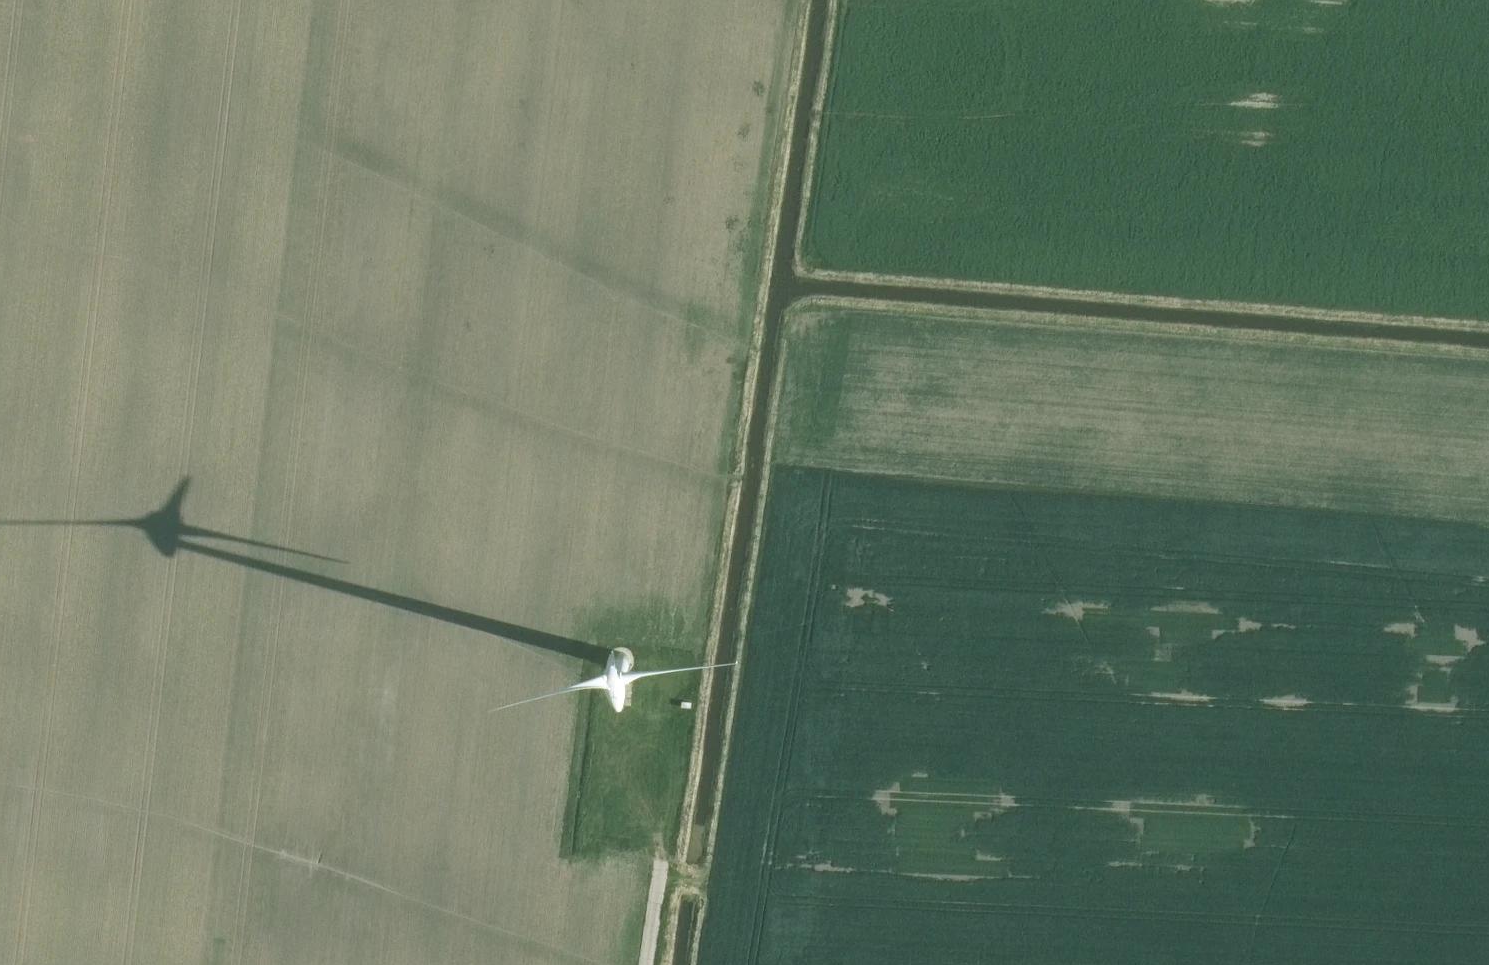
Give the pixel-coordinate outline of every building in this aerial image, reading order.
[(630,661),(630,660),(630,659),(630,658),(629,657),(629,656),(628,655),(627,654),(626,654),(626,653),(625,653),(624,653),(624,652),(623,652),(622,652),(621,652),(620,652),(619,653),(618,653),(617,653),(617,654),(616,654),(616,655),(615,655),(615,656),(614,656),(614,657),(614,658),(613,658),(613,659),(613,660),(613,661),(613,662),(613,663),(613,664),(614,665),(614,666),(615,666),(615,667),(616,667),(616,668),(617,668),(618,669),(619,669),(620,669),(620,670),(621,670),(622,670),(623,670),(624,669),(625,669),(626,669),(626,668),(627,668),(628,667),(629,666),(629,665),(630,664),(630,663),(630,662),(630,661)]
